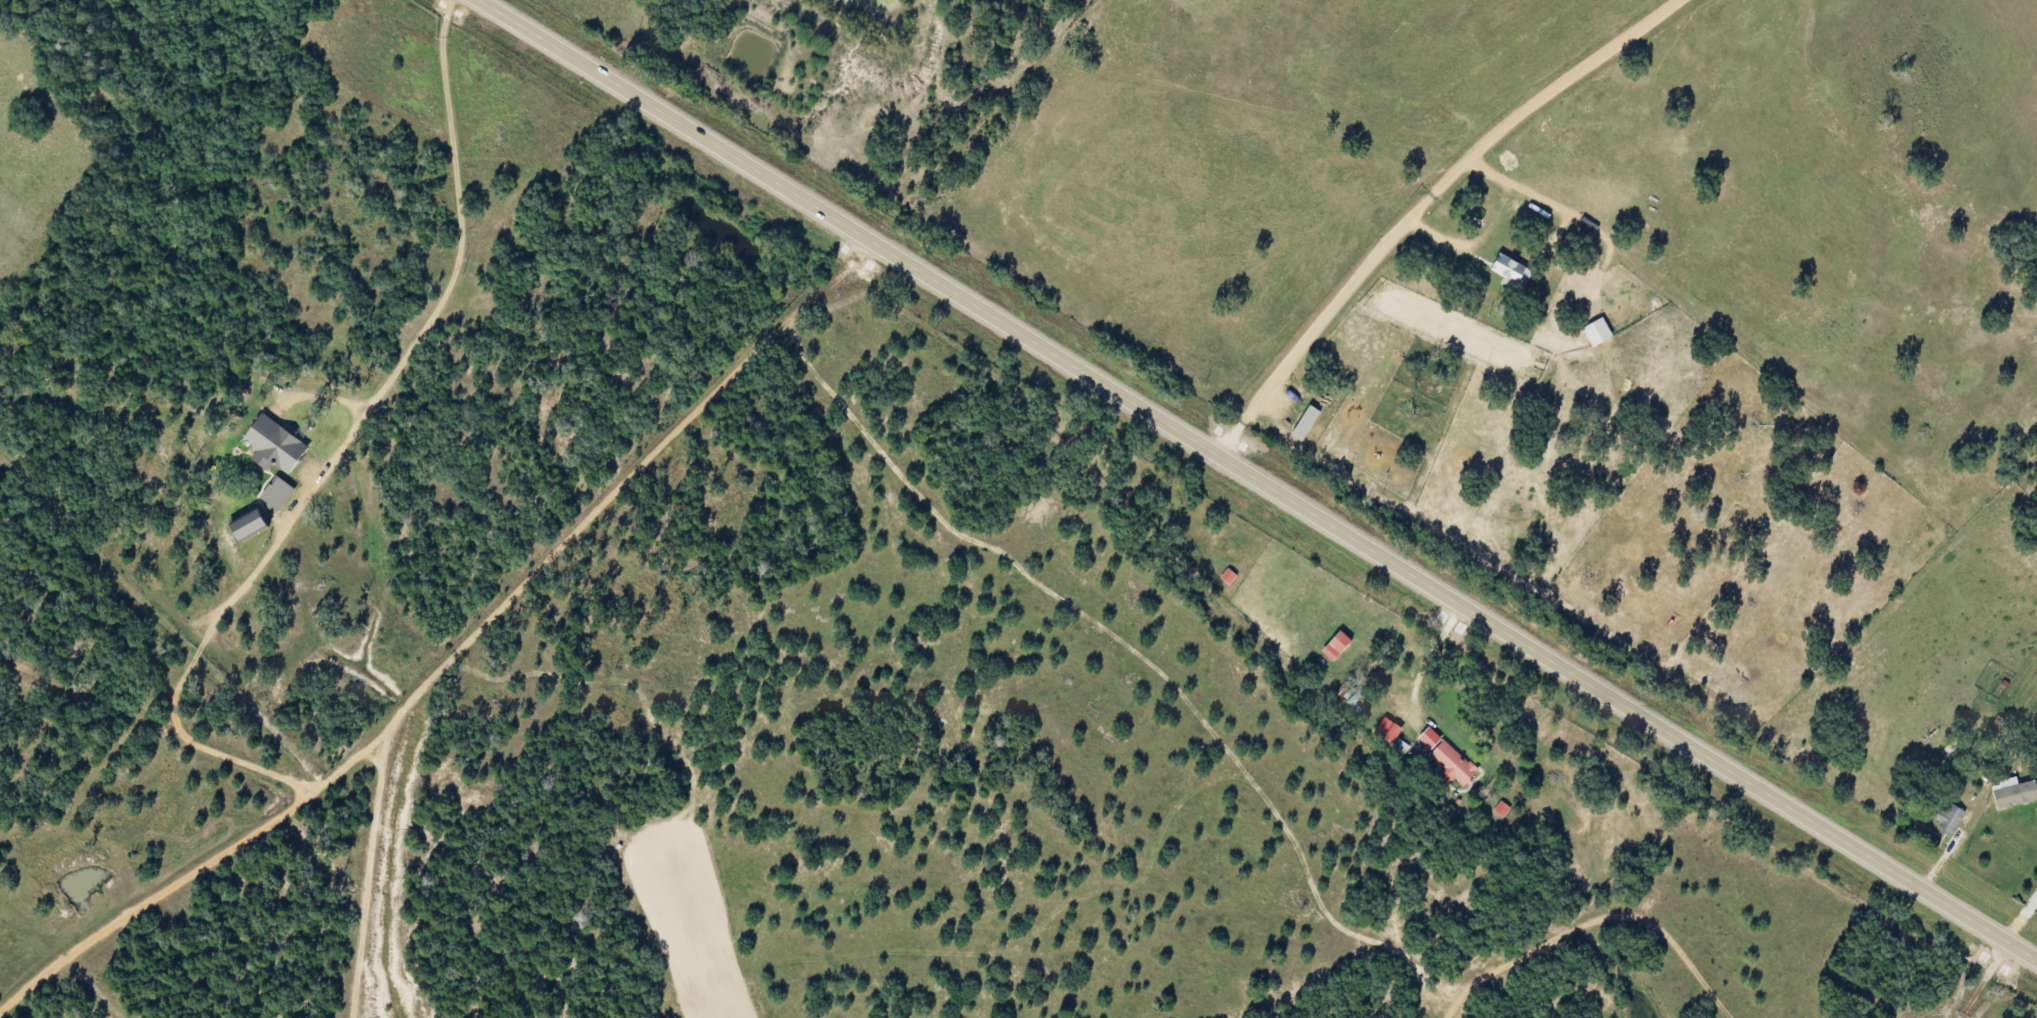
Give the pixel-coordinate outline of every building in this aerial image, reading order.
[(1496,271),(1508,278),(1504,284),(1517,290),(1521,283),(1527,287),(1536,270),(1506,254),(1496,271)] [(1588,330),(1598,349),(1619,338),(1608,319),(1588,330)] [(247,445),(260,452),(256,460),(273,470),(277,463),(297,475),(315,444),(265,415),(247,445)] [(286,512),(300,488),(280,477),(267,501),(286,512)] [(278,524),(269,509),(235,529),(245,544),(278,524)] [(1234,587),(1242,577),(1232,569),(1224,579),(1234,587)] [(1328,652),(1339,663),(1358,642),(1347,632),(1328,652)] [(1340,693),(1348,701),(1358,690),(1350,683),(1340,693)] [(1408,730),(1390,718),(1380,732),(1399,744),(1408,730)] [(1423,739),(1432,749),(1429,752),(1456,783),(1460,780),(1467,787),(1481,776),(1438,726),(1423,739)] [(2022,786),(2020,779),(1996,785),(2003,811),(2036,802),(2036,782),(2022,786)] [(1496,813),(1507,820),(1514,809),(1504,802),(1496,813)] [(1936,825),(1955,837),(1971,813),(1957,804),(1950,814),(1945,811),(1936,825)]
